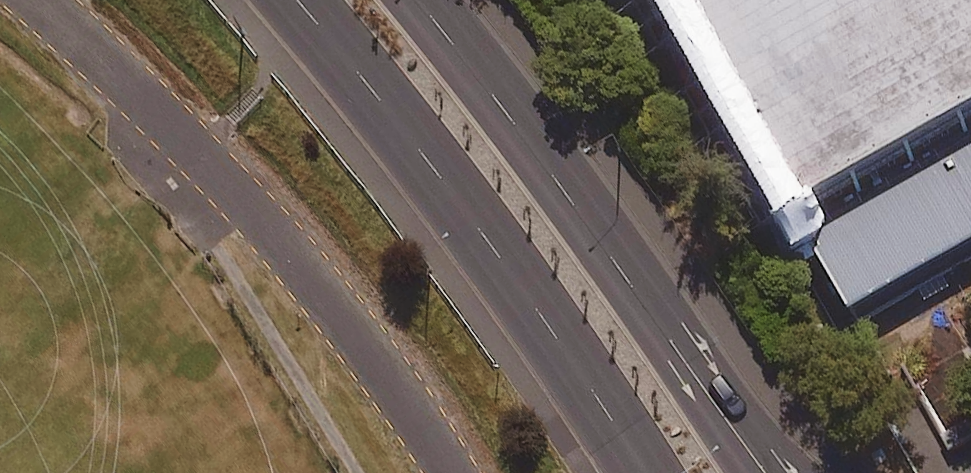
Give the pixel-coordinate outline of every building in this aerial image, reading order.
[(842,317),(970,245),(970,0),(670,0),(842,317)]
